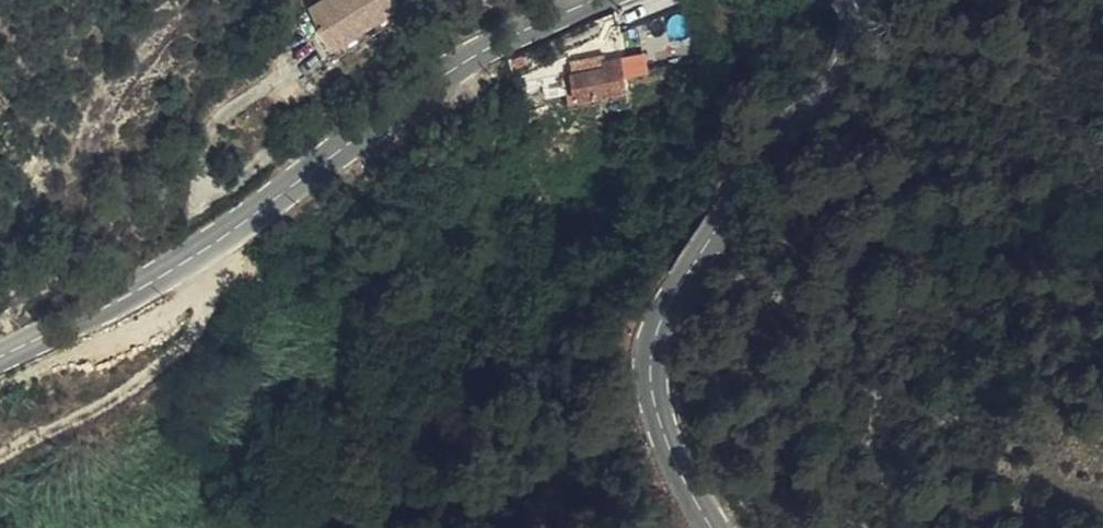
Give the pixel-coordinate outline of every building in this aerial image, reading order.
[(367,11),(363,2),(306,33),(327,71),(383,42),(381,37),(389,34),(387,32),(375,30),(367,11)] [(375,30),(387,32),(375,7),(367,11),(375,30)] [(677,43),(652,48),(659,64),(683,58),(677,43)] [(561,95),(565,119),(618,107),(611,77),(593,81),(594,88),(561,95)]
